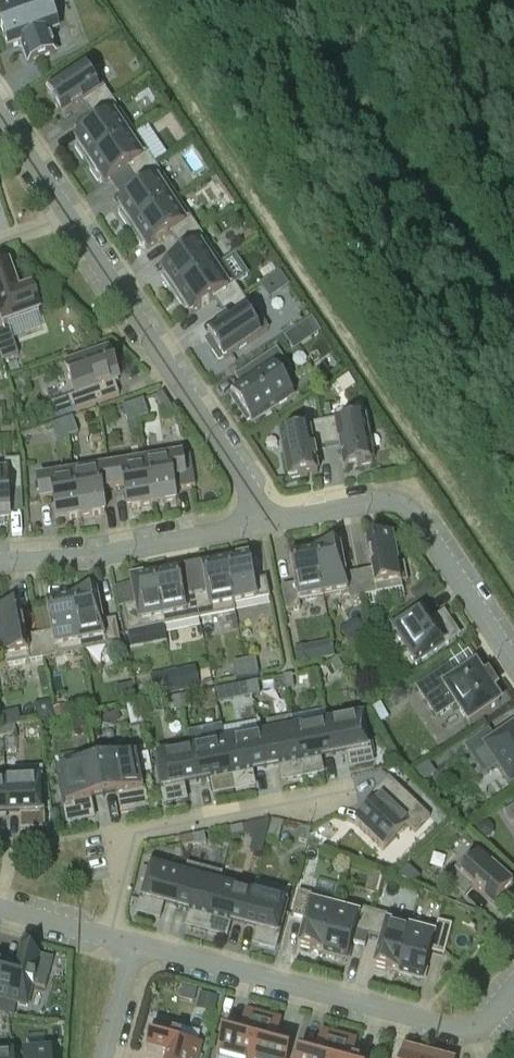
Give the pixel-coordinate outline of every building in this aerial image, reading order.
[(9,5),(0,8),(0,24),(9,49),(21,44),(28,63),(56,53),(49,34),(58,31),(52,14),(54,14),(52,10),(51,10),(47,0),(29,0),(10,7),(9,5)] [(84,105),(91,117),(112,103),(88,67),(47,95),(63,119),(84,105)] [(134,135),(112,103),(91,117),(98,128),(75,143),(78,148),(75,150),(86,167),(134,135)] [(157,158),(168,152),(151,125),(141,131),(157,158)] [(134,135),(86,167),(97,184),(101,182),(104,186),(109,183),(127,171),(135,182),(155,168),(153,164),(134,135)] [(177,201),(155,168),(135,182),(142,193),(118,209),(121,213),(118,215),(129,232),(177,201)] [(199,233),(177,201),(129,232),(141,249),(144,247),(147,252),(171,236),(178,247),(199,233)] [(220,266),(199,233),(178,247),(185,258),(162,274),(165,278),(161,281),(173,298),(220,266)] [(242,299),(220,266),(173,298),(184,315),(187,312),(190,317),(214,301),(221,312),(242,299)] [(0,270),(0,317),(3,326),(8,324),(38,314),(40,313),(31,289),(20,293),(18,293),(9,267),(0,270)] [(289,287),(281,276),(262,288),(270,300),(289,287)] [(229,323),(208,337),(216,349),(211,352),(219,364),(223,361),(224,362),(260,339),(268,333),(252,308),(250,310),(242,299),(221,312),(229,323)] [(312,342),(320,336),(311,322),(303,328),(312,342)] [(3,362),(19,356),(11,331),(0,335),(0,355),(3,362)] [(109,354),(106,356),(104,350),(89,355),(91,361),(66,369),(75,396),(68,399),(73,413),(97,404),(120,396),(115,384),(119,382),(109,354)] [(240,407),(238,409),(247,423),(249,421),(251,424),(292,397),(280,379),(291,372),(277,350),(251,367),(258,378),(232,395),(240,407)] [(173,411),(162,394),(155,399),(165,415),(173,411)] [(143,400),(133,404),(138,420),(149,416),(143,400)] [(127,423),(138,420),(133,404),(122,408),(127,423)] [(363,415),(321,423),(326,448),(339,445),(344,470),(373,464),(363,415)] [(73,418),(62,422),(68,437),(78,434),(73,418)] [(57,441),(68,437),(62,422),(52,426),(57,441)] [(326,448),(321,423),(280,431),(289,481),(318,475),(313,450),(326,448)] [(145,457),(152,505),(176,501),(175,491),(196,487),(193,473),(185,475),(182,459),(170,461),(168,453),(145,457)] [(122,469),(110,471),(113,489),(124,487),(128,509),(152,505),(145,457),(120,461),(122,469)] [(5,526),(5,522),(10,521),(8,493),(22,492),(20,461),(6,462),(6,468),(0,468),(0,526),(5,526)] [(74,476),(81,517),(105,513),(101,491),(113,489),(110,471),(99,472),(97,465),(72,469),(73,477),(74,476)] [(57,521),(81,517),(74,476),(73,477),(38,482),(41,501),(53,499),(57,521)] [(371,570),(358,573),(363,597),(365,597),(402,589),(401,582),(406,581),(403,564),(397,565),(392,537),(366,542),(371,570)] [(349,600),(363,597),(358,573),(345,575),(339,547),(314,552),(323,597),(348,593),(349,600)] [(299,602),(323,597),(314,552),(289,557),(295,585),(281,588),(286,612),(300,610),(299,602)] [(249,558),(225,563),(234,605),(270,598),(266,580),(254,582),(249,558)] [(235,613),(234,605),(225,563),(201,567),(206,591),(195,594),(198,612),(200,620),(235,613)] [(178,572),(155,577),(164,627),(200,620),(198,612),(195,594),(183,596),(178,572)] [(135,605),(123,608),(128,634),(164,627),(155,577),(131,581),(131,585),(135,605)] [(97,594),(72,599),(82,652),(120,644),(116,620),(102,623),(97,594)] [(43,659),(82,652),(72,599),(46,604),(52,633),(38,635),(43,659)] [(43,659),(38,635),(25,638),(20,609),(0,613),(0,660),(2,659),(4,667),(43,659)] [(392,647),(407,670),(458,636),(443,613),(424,626),(418,616),(422,613),(421,611),(392,630),(400,642),(392,647)] [(308,645),(295,648),(298,663),(311,660),(308,645)] [(234,663),(237,679),(259,675),(256,659),(234,663)] [(344,670),(337,659),(329,664),(337,675),(344,670)] [(456,705),(469,724),(499,703),(491,691),(496,688),(488,677),(483,680),(475,667),(457,679),(449,667),(417,688),(436,717),(456,705)] [(182,671),(173,673),(177,690),(198,686),(196,675),(183,678),(182,671)] [(313,687),(320,685),(318,671),(310,673),(313,687)] [(166,681),(153,684),(155,695),(177,690),(173,673),(165,675),(166,681)] [(294,688),(292,675),(283,677),(286,690),(294,688)] [(260,695),(258,682),(249,684),(252,697),(260,695)] [(252,697),(249,684),(241,685),(244,698),(252,697)] [(233,701),(230,687),(215,691),(217,704),(233,701)] [(218,710),(215,693),(202,695),(205,713),(218,710)] [(189,695),(181,697),(183,710),(192,709),(189,695)] [(175,712),(183,710),(181,697),(172,699),(175,712)] [(389,719),(381,704),(370,710),(379,725),(389,719)] [(141,723),(137,705),(127,707),(131,725),(141,723)] [(53,710),(55,718),(65,716),(64,708),(53,710)] [(20,724),(18,712),(1,715),(3,727),(20,724)] [(72,718),(74,729),(87,727),(84,716),(72,718)] [(363,717),(328,724),(333,751),(346,748),(350,768),(372,763),(363,717)] [(268,736),(259,737),(264,764),(277,761),(281,781),(302,777),(294,731),(295,730),(293,720),(292,718),(266,723),(268,736)] [(295,730),(294,731),(302,777),(323,773),(320,753),(333,751),(328,724),(295,730)] [(15,726),(2,729),(4,737),(17,735),(15,726)] [(484,775),(496,766),(511,788),(513,785),(513,730),(496,742),(489,732),(465,747),(484,775)] [(259,737),(225,744),(234,790),(255,786),(251,767),(264,764),(259,737)] [(225,744),(191,750),(196,777),(209,775),(213,794),(234,790),(225,744)] [(196,777),(191,750),(156,757),(165,804),(187,799),(183,780),(196,777)] [(90,795),(103,793),(98,763),(94,764),(92,751),(58,757),(60,770),(58,771),(68,822),(95,817),(90,795)] [(137,756),(98,763),(103,793),(116,790),(120,812),(147,807),(141,776),(137,756)] [(427,765),(413,776),(420,787),(435,776),(427,765)] [(16,782),(6,782),(7,810),(20,809),(21,829),(43,828),(41,770),(16,771),(16,782)] [(430,818),(389,779),(365,804),(370,809),(355,824),(384,851),(407,826),(415,833),(430,818)] [(513,824),(513,807),(503,814),(511,826),(513,824)] [(270,822),(243,827),(245,835),(253,838),(265,841),(270,822)] [(243,827),(230,830),(232,838),(245,835),(243,827)] [(307,844),(311,831),(303,829),(299,842),(307,844)] [(316,833),(310,845),(322,850),(328,838),(316,833)] [(205,835),(192,837),(194,846),(207,843),(205,835)] [(181,848),(194,846),(192,837),(179,840),(181,848)] [(473,850),(446,881),(464,897),(473,887),(495,906),(513,886),(491,867),(495,863),(482,852),(479,855),(473,850)] [(178,903),(188,866),(186,866),(186,870),(152,861),(138,913),(160,919),(165,900),(178,903)] [(222,875),(188,866),(178,903),(191,907),(186,926),(206,931),(219,885),(222,875)] [(420,878),(407,866),(397,878),(413,885),(420,878)] [(219,885),(206,931),(227,937),(233,918),(245,921),(253,895),(219,885)] [(299,892),(292,916),(305,919),(298,947),(323,954),(337,902),(336,902),(314,896),(299,892)] [(253,895),(245,921),(258,925),(253,944),(274,949),(286,904),(254,895),(253,895)] [(323,954),(348,961),(353,943),(365,947),(368,936),(375,912),(337,902),(323,954)] [(375,912),(368,936),(381,940),(374,968),(399,974),(412,922),(375,912)] [(436,929),(412,922),(399,974),(423,981),(431,953),(444,956),(452,926),(438,922),(436,929)] [(2,969),(0,974),(0,1000),(27,1007),(33,986),(45,989),(53,960),(22,952),(16,973),(2,969)] [(221,999),(202,993),(199,1006),(217,1011),(221,999)] [(15,1017),(17,1005),(0,1001),(0,1014),(15,1017)] [(219,1057),(252,1057),(264,1016),(246,1011),(240,1032),(224,1028),(216,1057),(219,1057)] [(264,1016),(252,1057),(289,1057),(292,1046),(276,1042),(282,1021),(264,1016)] [(167,1057),(198,1057),(202,1045),(169,1036),(171,1028),(154,1023),(146,1050),(167,1056),(167,1057)] [(340,1036),(321,1031),(316,1052),(300,1048),(297,1057),(334,1057),(340,1036)] [(334,1057),(353,1057),(357,1041),(340,1036),(334,1057)] [(18,1056),(12,1057),(11,1046),(0,1047),(0,1057),(18,1057),(18,1056)]
